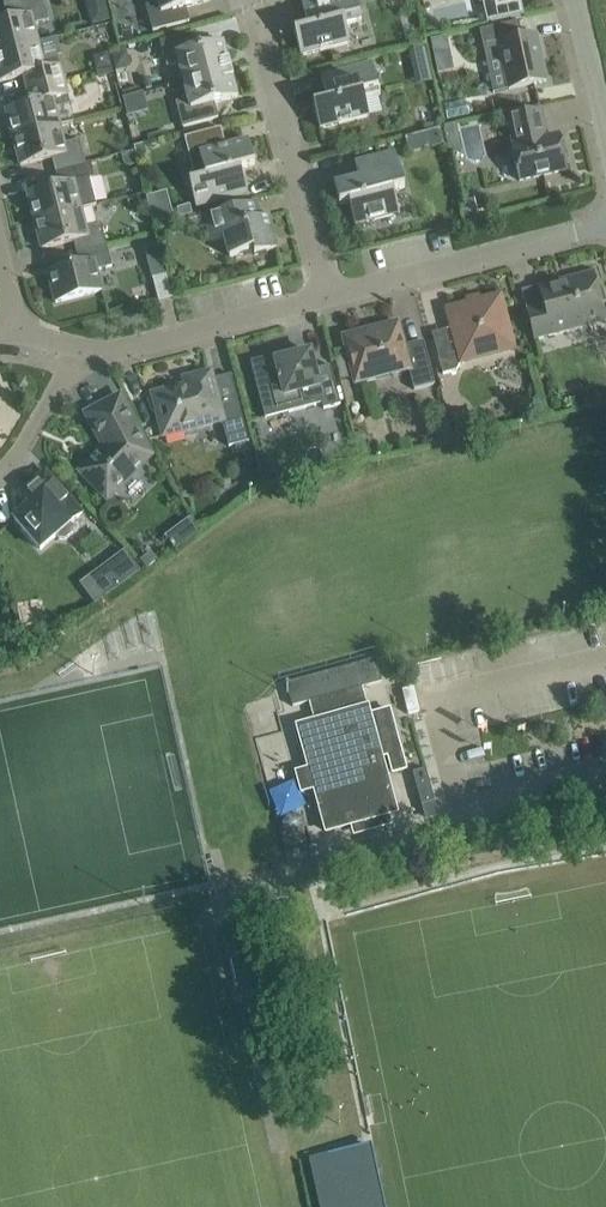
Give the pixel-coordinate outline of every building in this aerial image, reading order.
[(39,42),(34,25),(49,21),(44,0),(30,0),(23,2),(5,6),(5,7),(13,5),(17,18),(0,23),(0,52),(39,42)] [(89,12),(107,8),(106,0),(86,0),(89,12)] [(159,2),(146,5),(152,31),(189,22),(186,7),(210,1),(209,0),(158,0),(159,2)] [(301,56),(350,43),(346,25),(362,21),(356,0),(315,0),(302,3),(309,29),(295,32),(301,56)] [(481,2),(483,2),(488,23),(525,15),(522,1),(521,0),(480,0),(481,2)] [(538,49),(540,48),(537,35),(523,38),(519,21),(496,27),(480,30),(487,61),(502,57),(509,90),(547,81),(542,60),(540,60),(538,49)] [(133,25),(118,29),(122,44),(137,40),(133,25)] [(179,63),(184,81),(230,69),(223,41),(200,47),(196,32),(160,41),(167,66),(179,63)] [(447,37),(431,40),(434,54),(450,51),(447,37)] [(35,88),(65,80),(59,57),(43,60),(39,42),(0,52),(0,82),(31,74),(35,88)] [(127,69),(131,68),(127,47),(111,50),(117,76),(128,73),(127,69)] [(314,105),(320,129),(369,116),(365,98),(381,94),(373,63),(328,75),(321,76),(328,102),(314,105)] [(114,68),(97,73),(98,79),(115,74),(114,68)] [(230,69),(184,81),(189,99),(176,102),(183,127),(219,118),(215,103),(237,97),(230,69)] [(7,110),(14,138),(60,126),(55,108),(71,104),(65,80),(35,88),(38,102),(7,110)] [(512,147),(520,181),(567,171),(559,136),(547,139),(540,110),(509,117),(515,146),(512,147)] [(457,125),(446,127),(448,137),(449,144),(460,142),(458,131),(457,125)] [(52,158),(56,171),(86,164),(80,140),(65,144),(60,126),(14,138),(21,166),(52,158)] [(255,165),(249,141),(228,146),(223,128),(185,137),(195,174),(188,176),(196,207),(248,193),(241,168),(255,165)] [(144,144),(135,146),(137,155),(146,152),(144,144)] [(134,152),(121,156),(124,169),(137,165),(134,152)] [(355,163),(359,179),(335,186),(340,205),(349,203),(355,225),(400,214),(394,191),(405,188),(396,152),(355,163)] [(28,193),(35,222),(81,210),(77,191),(92,187),(86,164),(56,171),(59,185),(28,193)] [(126,180),(130,195),(142,192),(139,177),(126,180)] [(134,197),(139,211),(151,207),(146,193),(134,197)] [(206,216),(212,241),(225,238),(230,257),(253,251),(255,255),(277,249),(269,216),(261,218),(257,202),(206,216)] [(190,205),(177,209),(180,218),(193,214),(190,205)] [(74,241),(78,255),(108,247),(107,243),(101,223),(86,227),(81,210),(35,222),(42,249),(74,241)] [(144,248),(146,255),(152,279),(167,275),(159,244),(144,248)] [(108,247),(78,255),(80,264),(48,272),(56,303),(102,291),(97,270),(112,266),(108,247)] [(540,292),(544,306),(527,310),(533,334),(535,340),(583,327),(582,322),(605,316),(602,304),(605,303),(605,302),(603,289),(598,290),(594,272),(569,279),(570,284),(540,292)] [(439,357),(443,374),(457,371),(463,361),(513,348),(500,297),(482,302),(481,301),(480,302),(476,299),(471,301),(468,305),(467,305),(449,310),(455,333),(460,352),(439,357)] [(356,384),(409,370),(414,390),(435,384),(424,341),(404,346),(398,323),(344,338),(356,384)] [(251,362),(257,385),(266,418),(322,403),(324,409),(341,404),(331,365),(315,370),(310,352),(277,361),(276,355),(251,362)] [(192,385),(153,395),(164,436),(223,421),(229,447),(249,441),(243,419),(232,375),(213,379),(211,372),(190,378),(192,385)] [(104,448),(80,472),(108,499),(152,455),(131,417),(120,396),(86,414),(104,448)] [(14,519),(41,550),(57,535),(60,539),(66,539),(73,533),(73,527),(70,524),(82,513),(61,489),(46,471),(20,493),(30,505),(14,519)] [(125,550),(88,577),(104,598),(140,571),(125,550)] [(376,659),(287,683),(293,706),(310,702),(315,721),(298,726),(309,768),(297,772),(302,791),(314,789),(327,831),(360,822),(363,831),(382,825),(380,816),(396,812),(381,757),(388,755),(393,773),(406,769),(390,710),(370,715),(363,687),(382,682),(376,659)] [(421,770),(413,773),(422,805),(436,801),(427,769),(421,770)] [(339,1206),(387,1206),(374,1145),(328,1155),(339,1206)]
